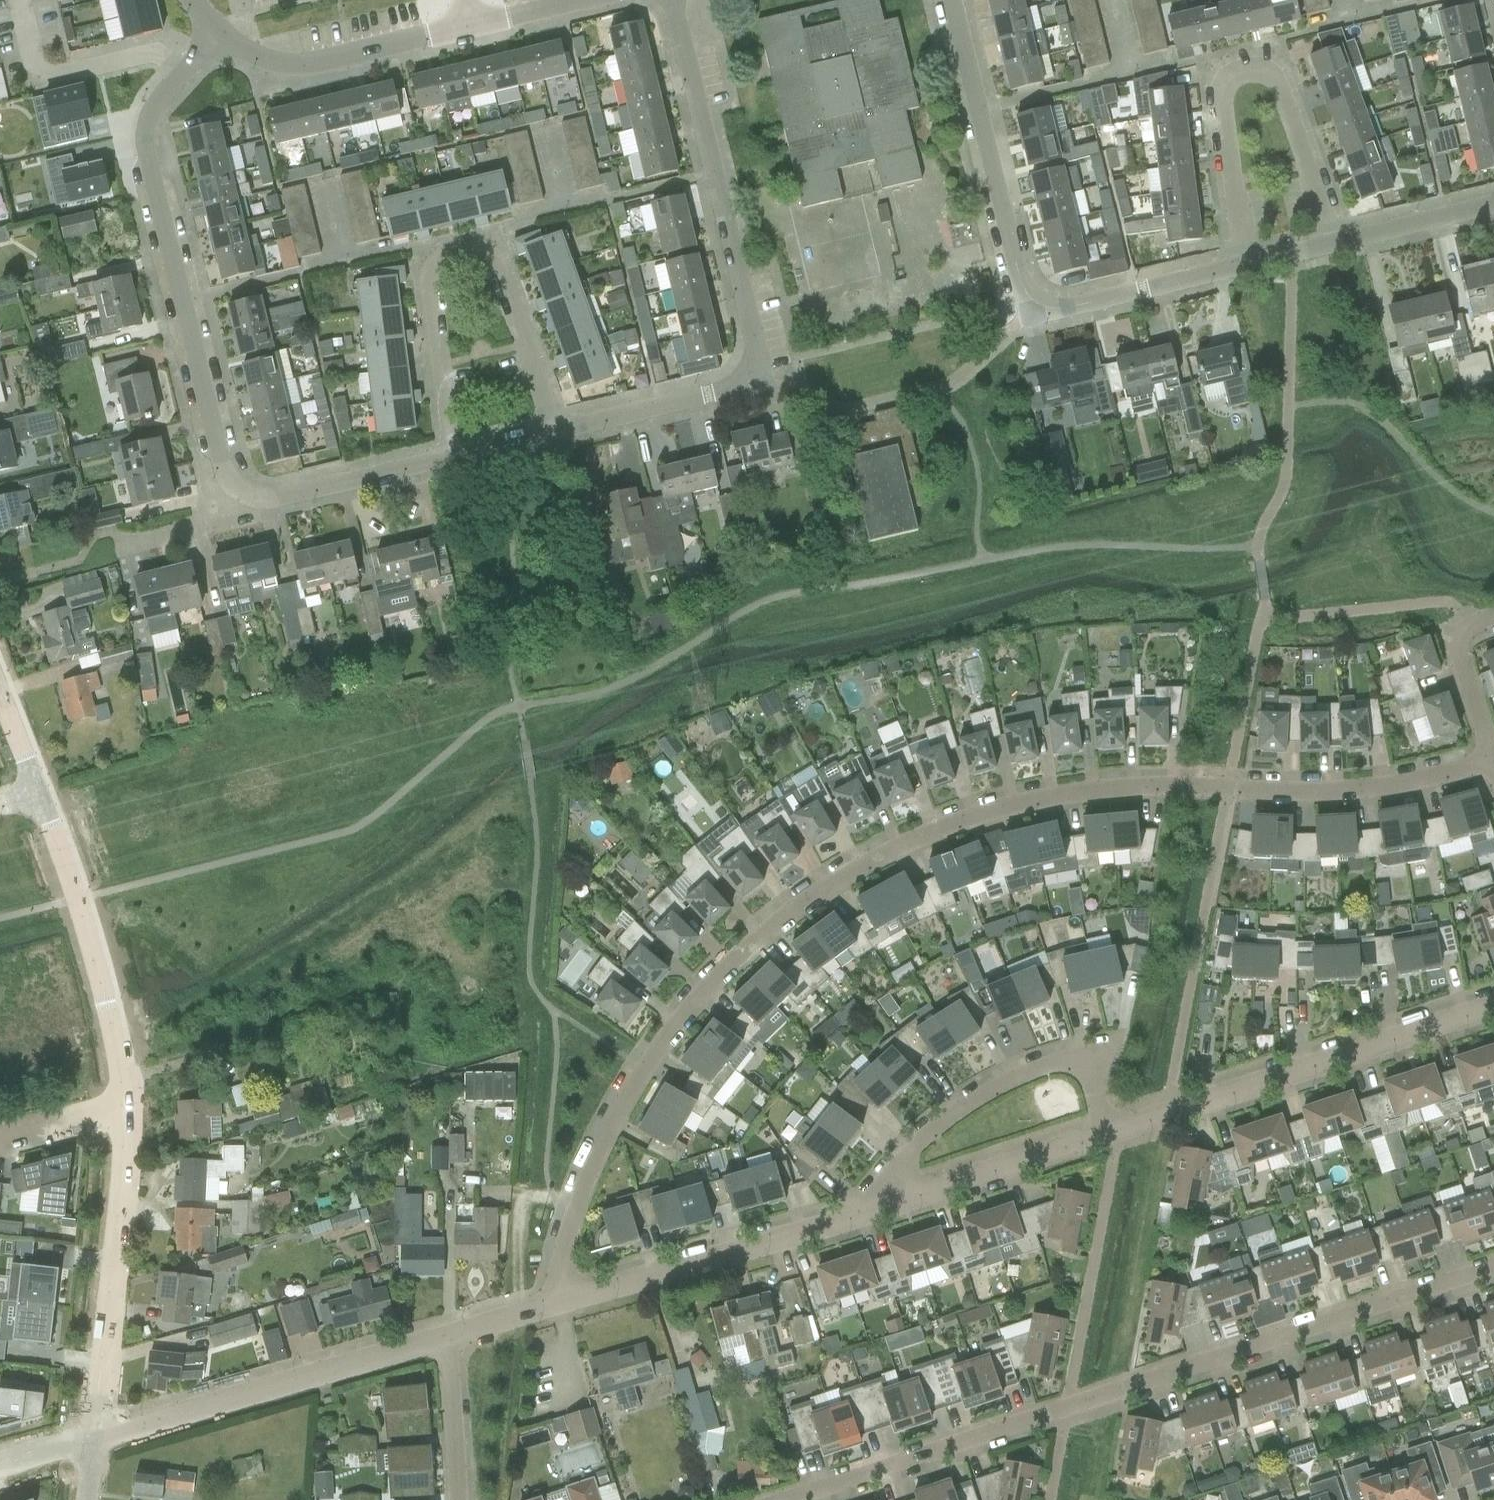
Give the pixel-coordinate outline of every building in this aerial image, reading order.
[(154,0),(115,0),(119,18),(157,9),(154,0)] [(758,22),(802,209),(843,199),(836,170),(874,161),(881,190),(921,180),(905,112),(919,108),(912,79),(911,79),(904,50),(905,50),(898,20),(884,23),(878,0),(850,0),(846,1),(851,20),(794,34),(789,14),(758,22)] [(1022,0),(988,0),(992,17),(1024,9),(1022,0)] [(1071,9),(1072,14),(1095,9),(1093,0),(1077,0),(1069,2),(1071,9)] [(1155,0),(1130,0),(1133,11),(1156,5),(1155,0)] [(1267,0),(1243,0),(1241,1),(1249,32),(1273,27),(1267,0)] [(1273,27),(1298,21),(1293,0),(1267,0),(1273,27)] [(1327,0),(1319,0),(1303,4),(1306,16),(1329,10),(1327,0)] [(1249,32),(1241,1),(1217,6),(1225,38),(1249,32)] [(1159,16),(1156,5),(1133,11),(1135,22),(1159,16)] [(1069,25),(1064,6),(1054,8),(1059,27),(1069,25)] [(1225,38),(1217,6),(1192,12),(1200,44),(1225,38)] [(1471,8),(1438,15),(1444,40),(1477,32),(1471,8)] [(162,31),(157,9),(119,18),(125,41),(162,31)] [(1030,34),(1024,9),(992,17),(998,42),(1030,34)] [(1098,19),(1095,9),(1072,14),(1074,24),(1075,25),(1098,19)] [(1406,13),(1395,15),(1400,33),(1402,33),(1417,29),(1413,11),(1406,13)] [(1200,44),(1192,12),(1167,18),(1175,50),(1200,44)] [(1399,33),(1395,15),(1385,18),(1390,36),(1399,33)] [(1161,27),(1159,16),(1135,22),(1138,33),(1161,27)] [(72,30),(69,18),(61,20),(64,32),(72,30)] [(1101,30),(1098,19),(1075,25),(1077,36),(1101,30)] [(609,31),(615,56),(647,48),(642,24),(609,31)] [(1077,36),(1075,25),(1074,24),(1069,25),(1059,27),(1064,50),(1074,47),(1073,41),(1078,40),(1077,36)] [(1164,38),(1161,27),(1138,33),(1141,44),(1164,38)] [(75,42),(72,30),(64,32),(67,44),(75,42)] [(1103,41),(1101,30),(1077,36),(1078,40),(1080,47),(1103,41)] [(1323,54),(1310,59),(1318,83),(1350,71),(1362,67),(1353,43),(1347,45),(1341,30),(1317,36),(1323,54)] [(998,42),(1004,66),(1036,58),(1048,55),(1042,31),(1030,34),(998,42)] [(1482,57),(1477,32),(1444,40),(1450,64),(1482,57)] [(572,40),(575,53),(576,58),(586,56),(582,38),(572,40)] [(1167,50),(1164,38),(1141,44),(1144,56),(1167,50)] [(1106,52),(1103,41),(1080,47),(1082,58),(1106,52)] [(559,43),(534,49),(542,81),(567,75),(559,43)] [(653,73),(647,48),(615,56),(621,80),(653,73)] [(542,81),(534,49),(510,55),(518,87),(542,81)] [(1109,64),(1106,52),(1082,58),(1085,70),(1109,64)] [(518,87),(510,55),(486,60),(493,92),(518,87)] [(1419,57),(1409,60),(1413,78),(1424,75),(1419,57)] [(1042,83),(1036,58),(1004,66),(1010,91),(1042,83)] [(1407,77),(1403,59),(1393,61),(1397,79),(1407,77)] [(493,92),(486,60),(461,66),(468,98),(493,92)] [(1082,79),(1079,66),(1078,61),(1067,63),(1071,81),(1082,79)] [(468,98),(461,66),(437,72),(444,104),(447,115),(457,113),(455,102),(468,98)] [(1485,67),(1453,74),(1459,99),(1491,91),(1485,67)] [(8,100),(1,69),(0,69),(0,102),(8,100)] [(579,71),(584,89),(594,87),(589,69),(579,71)] [(1358,95),(1350,71),(1318,83),(1327,106),(1358,95)] [(444,104),(437,72),(412,78),(419,110),(444,104)] [(659,97),(653,73),(621,80),(627,105),(659,97)] [(1182,90),(1171,91),(1166,73),(1156,75),(1132,80),(1137,119),(1152,117),(1152,118),(1185,114),(1182,90)] [(1428,94),(1424,75),(1413,78),(1418,96),(1428,94)] [(1412,95),(1407,77),(1397,79),(1402,97),(1412,95)] [(400,115),(392,83),(367,89),(375,121),(400,115)] [(83,87),(32,99),(33,105),(35,104),(38,116),(48,113),(57,147),(87,139),(84,126),(81,127),(79,121),(90,119),(83,87)] [(584,89),(588,107),(598,105),(594,87),(584,89)] [(1102,87),(1087,91),(1091,109),(1089,109),(1092,124),(1095,124),(1096,128),(1110,124),(1106,105),(1102,87)] [(375,121),(367,89),(342,95),(350,127),(375,121)] [(1087,91),(1077,93),(1082,111),(1089,109),(1091,109),(1087,91)] [(1491,91),(1459,99),(1465,123),(1493,116),(1493,104),(1491,91)] [(350,127),(342,95),(318,101),(326,133),(350,127)] [(1370,108),(1364,110),(1358,95),(1327,106),(1335,130),(1367,118),(1373,115),(1370,108)] [(661,106),(659,97),(627,105),(633,129),(665,122),(669,121),(665,105),(661,106)] [(326,133),(318,101),(293,107),(301,139),(326,133)] [(558,118),(576,113),(574,104),(556,108),(558,118)] [(301,139),(293,107),(268,113),(276,144),(276,145),(301,139)] [(1405,111),(1410,130),(1420,127),(1415,108),(1405,111)] [(1055,134),(1049,110),(1016,118),(1022,142),(1055,134)] [(543,111),(525,115),(527,125),(545,121),(543,111)] [(1422,114),(1426,132),(1437,130),(1433,112),(1422,114)] [(1188,139),(1185,114),(1152,118),(1155,144),(1188,139)] [(527,125),(525,115),(507,120),(509,130),(527,125)] [(260,134),(259,130),(256,116),(247,118),(251,137),(260,134)] [(585,116),(562,122),(565,133),(588,127),(585,116)] [(1465,123),(1471,148),(1493,142),(1493,116),(1465,123)] [(606,136),(601,118),(591,120),(595,138),(606,136)] [(1375,142),(1367,118),(1335,130),(1344,153),(1375,142)] [(671,146),(665,122),(633,129),(639,154),(671,146)] [(476,127),(478,134),(478,137),(479,137),(496,132),(494,123),(476,127)] [(187,133),(192,157),(224,150),(218,125),(187,133)] [(591,139),(588,127),(565,133),(568,144),(591,139)] [(1424,145),(1420,127),(1410,130),(1414,148),(1424,145)] [(530,142),(527,130),(504,136),(507,147),(530,142)] [(1441,149),(1437,130),(1426,132),(1431,151),(1441,149)] [(462,141),(460,131),(452,133),(454,143),(462,141)] [(1111,132),(1101,134),(1106,152),(1115,149),(1111,132)] [(1061,159),(1055,134),(1022,142),(1028,167),(1061,159)] [(610,154),(606,136),(595,138),(600,157),(610,154)] [(434,137),(416,141),(419,151),(437,147),(434,137)] [(1089,152),(1090,157),(1097,156),(1100,155),(1096,138),(1086,140),(1087,143),(1089,152)] [(594,150),(591,139),(568,144),(570,156),(594,150)] [(1191,165),(1188,141),(1188,139),(1155,144),(1158,169),(1191,165)] [(419,151),(416,141),(398,145),(401,155),(419,151)] [(533,153),(530,142),(507,147),(509,159),(533,153)] [(1384,165),(1375,142),(1344,153),(1352,177),(1384,165)] [(1471,148),(1477,173),(1493,169),(1493,142),(1471,148)] [(470,145),(462,147),(465,159),(473,158),(470,145)] [(677,171),(671,146),(639,154),(645,179),(677,171)] [(254,149),(258,167),(268,165),(264,147),(254,149)] [(465,159),(462,147),(455,148),(458,161),(459,161),(465,159)] [(1119,167),(1115,149),(1106,152),(1110,169),(1119,167)] [(230,174),(224,150),(192,157),(198,182),(230,174)] [(596,161),(594,150),(570,156),(573,167),(596,161)] [(375,151),(357,155),(359,165),(377,161),(375,151)] [(535,164),(533,153),(509,159),(512,170),(535,164)] [(359,165),(357,155),(339,160),(341,170),(359,165)] [(1104,174),(1100,155),(1097,156),(1090,157),(1094,177),(1104,174)] [(109,194),(101,164),(75,170),(71,156),(44,162),(48,178),(64,174),(71,204),(109,194)] [(412,159),(404,161),(407,173),(415,172),(412,159)] [(407,173),(404,161),(397,162),(400,175),(401,175),(407,173)] [(573,167),(576,178),(599,173),(596,161),(573,167)] [(1448,180),(1445,166),(1444,161),(1434,163),(1438,182),(1448,180)] [(319,164),(301,169),(303,179),(322,174),(319,164)] [(538,176),(535,164),(512,170),(515,181),(538,176)] [(272,183),(268,165),(258,167),(263,186),(272,183)] [(1194,190),(1191,165),(1158,169),(1161,194),(1194,190)] [(1393,190),(1384,165),(1352,177),(1361,201),(1393,190)] [(1433,184),(1430,170),(1428,165),(1418,167),(1423,186),(1433,184)] [(303,179),(301,169),(283,173),(286,183),(303,179)] [(1034,192),(1036,202),(1069,194),(1068,191),(1063,171),(1063,169),(1030,177),(1031,177),(1027,178),(1031,193),(1034,192)] [(366,182),(363,171),(340,176),(343,188),(366,182)] [(478,179),(477,173),(462,177),(463,182),(420,193),(418,187),(403,191),(405,196),(383,202),(384,208),(392,239),(416,233),(418,242),(429,239),(427,231),(475,220),(477,228),(488,225),(486,217),(509,211),(502,180),(500,174),(478,179)] [(602,184),(600,176),(599,173),(576,178),(578,190),(602,184)] [(614,173),(604,175),(600,176),(602,184),(606,183),(609,194),(619,191),(614,173)] [(230,174),(198,182),(204,206),(236,198),(251,195),(248,183),(246,184),(233,187),(230,174)] [(1104,174),(1094,177),(1097,186),(1106,184),(1104,174)] [(541,187),(538,176),(515,181),(518,193),(541,187)] [(1123,180),(1113,182),(1117,201),(1127,198),(1123,180)] [(369,193),(366,182),(343,188),(345,199),(369,193)] [(308,196),(305,185),(282,190),(285,202),(308,196)] [(544,198),(541,187),(518,193),(520,204),(544,198)] [(1108,190),(1098,193),(1103,211),(1113,209),(1108,190)] [(1197,215),(1194,190),(1161,194),(1149,195),(1152,221),(1164,219),(1197,215)] [(371,205),(369,193),(345,199),(348,210),(371,205)] [(1075,218),(1069,194),(1036,202),(1043,226),(1075,218)] [(266,198),(270,216),(280,214),(275,196),(266,198)] [(311,207),(308,196),(285,202),(287,213),(311,207)] [(683,197),(651,205),(657,230),(689,222),(683,197)] [(204,206),(210,231),(242,223),(236,198),(204,206)] [(1132,216),(1127,198),(1117,201),(1121,219),(1132,216)] [(621,203),(611,206),(615,224),(625,222),(621,203)] [(886,204),(877,207),(881,223),(890,221),(886,204)] [(374,216),(371,205),(348,210),(351,222),(374,216)] [(313,219),(311,207),(287,213),(290,224),(313,219)] [(1118,234),(1113,209),(1103,211),(1098,213),(1104,237),(1118,234)] [(97,232),(93,212),(76,216),(80,235),(97,232)] [(1132,223),(1123,226),(1126,236),(1166,231),(1167,244),(1200,240),(1197,215),(1164,219),(1152,221),(1132,223)] [(80,235),(76,216),(59,220),(64,239),(80,235)] [(377,227),(374,216),(351,222),(354,233),(377,227)] [(1043,226),(1049,251),(1081,243),(1075,218),(1043,226)] [(316,230),(313,219),(290,224),(293,236),(316,230)] [(288,220),(272,224),(276,239),(291,235),(288,220)] [(695,247),(689,222),(657,230),(663,254),(695,247)] [(246,238),(242,223),(210,231),(207,231),(207,232),(208,232),(211,246),(214,245),(216,255),(248,247),(248,248),(258,245),(256,235),(246,238)] [(9,241),(5,227),(0,229),(0,243),(9,241)] [(380,239),(377,227),(354,233),(356,244),(380,239)] [(319,241),(316,230),(293,236),(296,247),(319,241)] [(538,233),(513,241),(518,255),(526,253),(543,299),(534,302),(538,313),(547,310),(555,333),(563,356),(555,359),(559,370),(567,367),(575,390),(611,377),(611,376),(605,358),(610,356),(607,348),(604,339),(599,341),(591,320),(584,299),(589,297),(584,283),(579,285),(563,242),(569,240),(566,232),(543,241),(540,232),(538,233)] [(1087,267),(1086,268),(1089,282),(1128,272),(1119,233),(1104,237),(1110,262),(1087,267)] [(1141,255),(1137,238),(1136,236),(1126,238),(1130,257),(1141,255)] [(322,253),(319,241),(296,247),(298,258),(322,253)] [(1055,275),(1086,268),(1087,267),(1081,243),(1049,251),(1055,275)] [(258,245),(248,248),(248,247),(216,255),(222,280),(264,270),(258,245)] [(621,250),(626,269),(636,266),(632,248),(621,250)] [(697,256),(665,264),(671,289),(703,281),(701,273),(705,269),(702,259),(698,258),(697,256)] [(643,296),(636,266),(626,269),(633,299),(643,296)] [(403,268),(376,272),(375,272),(376,281),(351,284),(352,292),(358,291),(364,336),(358,337),(360,351),(365,351),(371,396),(365,396),(367,411),(373,411),(376,434),(414,429),(411,405),(420,404),(418,392),(410,393),(404,345),(412,344),(411,332),(402,334),(396,285),(405,284),(403,268)] [(1491,268),(1464,275),(1473,314),(1493,309),(1493,282),(1491,268)] [(609,281),(622,278),(620,271),(608,274),(607,273),(587,280),(588,282),(585,283),(587,289),(593,287),(609,281)] [(37,296),(52,293),(71,288),(67,273),(33,281),(37,296)] [(97,296),(100,310),(134,302),(128,277),(100,284),(99,281),(75,286),(79,300),(97,296)] [(624,286),(622,278),(609,281),(611,289),(624,286)] [(709,306),(703,281),(671,289),(677,313),(709,306)] [(0,290),(0,306),(18,301),(15,287),(0,290)] [(1444,297),(1417,303),(1427,342),(1450,337),(1453,336),(1450,323),(1444,297)] [(260,298),(228,306),(234,331),(266,323),(289,318),(293,317),(291,306),(264,312),(260,298)] [(140,325),(134,302),(100,310),(103,323),(86,327),(89,341),(112,336),(111,332),(140,325)] [(635,305),(639,323),(649,320),(645,303),(635,305)] [(1427,342),(1417,303),(1389,310),(1396,337),(1399,348),(1427,342)] [(715,330),(709,306),(677,313),(682,338),(683,338),(715,330)] [(293,317),(289,318),(291,327),(294,329),(297,330),(308,328),(305,314),(293,317)] [(273,349),(269,335),(294,329),(291,327),(289,318),(266,323),(234,331),(241,357),(273,349)] [(649,320),(639,323),(643,341),(653,338),(649,320)] [(622,333),(624,341),(636,338),(634,330),(622,333)] [(717,340),(715,330),(683,338),(682,338),(671,340),(680,379),(699,374),(696,361),(721,355),(721,354),(724,352),(721,340),(717,340)] [(638,345),(636,338),(624,341),(626,348),(638,345)] [(52,340),(36,344),(44,367),(88,356),(84,340),(54,348),(52,340)] [(318,343),(320,351),(333,348),(331,340),(318,343)] [(659,363),(656,352),(655,345),(645,347),(649,365),(659,363)] [(1170,346),(1143,353),(1153,394),(1155,402),(1178,396),(1182,411),(1197,407),(1191,384),(1180,387),(1170,346)] [(1055,371),(1038,375),(1045,406),(1068,401),(1072,403),(1092,398),(1095,394),(1093,385),(1108,381),(1105,368),(1105,366),(1100,367),(1096,352),(1086,355),(1085,351),(1082,352),(1081,350),(1079,347),(1070,349),(1069,353),(1069,355),(1052,359),(1055,371)] [(334,355),(333,348),(320,351),(322,358),(334,355)] [(1257,401),(1251,374),(1237,377),(1230,348),(1196,356),(1203,387),(1223,382),(1226,397),(1229,408),(1248,404),(1257,401)] [(1486,352),(1471,355),(1478,386),(1493,383),(1486,352)] [(1143,353),(1116,360),(1117,365),(1124,393),(1126,401),(1153,394),(1143,353)] [(1471,355),(1455,359),(1462,390),(1478,386),(1471,355)] [(242,366),(248,390),(280,383),(275,358),(242,366)] [(119,362),(103,366),(108,386),(117,384),(119,393),(127,422),(135,420),(145,417),(146,419),(151,418),(151,416),(157,414),(148,376),(136,378),(131,359),(119,362)] [(342,362),(329,364),(331,378),(344,376),(342,362)] [(1415,402),(1408,371),(1393,374),(1400,406),(1415,402)] [(311,382),(315,401),(325,398),(321,380),(311,382)] [(346,392),(344,381),(331,383),(333,393),(346,392)] [(1112,396),(1108,381),(1093,385),(1095,394),(1100,417),(1115,413),(1112,396)] [(286,407),(280,383),(248,390),(254,415),(286,407)] [(332,400),(334,407),(346,404),(344,397),(332,400)] [(329,416),(325,398),(315,401),(319,418),(329,416)] [(1257,401),(1248,404),(1253,425),(1247,426),(1252,445),(1267,441),(1257,401)] [(348,412),(346,404),(334,407),(335,415),(348,412)] [(300,405),(286,408),(286,407),(254,415),(260,439),(292,432),(292,431),(306,427),(300,405)] [(1133,406),(1119,408),(1124,431),(1138,428),(1133,406)] [(1197,407),(1182,411),(1188,435),(1203,431),(1197,407)] [(5,470),(16,467),(10,444),(31,439),(32,439),(31,436),(57,430),(52,408),(25,415),(5,420),(0,421),(0,471),(5,470)] [(928,505),(924,486),(909,425),(902,426),(898,409),(874,415),(876,423),(847,430),(854,458),(850,459),(869,542),(917,531),(912,509),(928,505)] [(743,466),(727,470),(732,492),(748,488),(746,476),(795,465),(787,433),(766,438),(764,428),(760,429),(760,427),(757,426),(746,428),(744,430),(745,433),(731,436),(735,452),(740,451),(743,466)] [(337,447),(332,428),(322,431),(327,450),(337,447)] [(298,457),(292,432),(260,439),(266,465),(298,457)] [(1061,432),(1039,437),(1048,474),(1069,469),(1061,432)] [(159,440),(128,447),(120,449),(127,478),(165,469),(159,440)] [(101,441),(69,449),(72,462),(104,454),(101,441)] [(718,487),(711,457),(684,463),(692,497),(704,494),(703,491),(718,487)] [(1137,487),(1169,479),(1165,461),(1132,469),(1137,487)] [(666,510),(693,504),(691,497),(692,497),(684,463),(656,470),(666,510)] [(29,503),(79,491),(74,469),(41,477),(18,483),(20,494),(0,499),(0,532),(7,531),(23,527),(27,526),(26,525),(33,523),(29,503)] [(172,498),(165,469),(127,478),(134,507),(172,498)] [(1055,498),(1072,494),(1067,471),(1049,475),(1055,498)] [(662,545),(655,517),(654,511),(651,500),(650,500),(655,519),(642,523),(637,503),(635,492),(602,500),(605,514),(604,514),(605,518),(606,518),(611,540),(630,536),(636,559),(664,552),(662,545)] [(719,498),(726,529),(740,526),(733,494),(719,498)] [(118,510),(85,518),(88,532),(121,524),(118,510)] [(670,514),(655,517),(662,545),(664,552),(668,568),(681,565),(670,514)] [(23,527),(7,531),(11,550),(26,546),(31,545),(27,526),(23,527)] [(453,582),(441,534),(427,538),(428,542),(404,547),(411,582),(422,579),(423,582),(439,578),(440,585),(453,582)] [(348,543),(322,550),(330,585),(331,585),(330,583),(343,580),(345,589),(358,585),(348,543)] [(268,546),(240,553),(247,583),(261,580),(264,590),(277,587),(274,573),(268,546)] [(411,582),(404,547),(375,554),(380,574),(376,575),(369,577),(373,591),(375,601),(394,596),(413,592),(411,582)] [(316,586),(330,583),(322,550),(294,557),(300,582),(302,581),(308,603),(320,600),(316,586)] [(227,556),(213,560),(219,586),(223,605),(251,598),(247,583),(240,553),(237,554),(236,552),(227,555),(227,556)] [(189,564),(163,571),(172,613),(200,606),(189,564)] [(172,613),(163,571),(135,577),(142,605),(145,619),(146,619),(150,635),(176,628),(172,613)] [(62,589),(68,608),(69,608),(70,611),(105,601),(99,579),(62,589)] [(373,591),(358,595),(368,637),(383,634),(375,601),(373,591)] [(68,608),(43,615),(51,642),(45,644),(50,662),(70,656),(82,653),(76,633),(84,631),(91,629),(85,610),(70,614),(70,611),(69,608),(68,608)] [(315,635),(310,611),(296,614),(302,638),(315,635)] [(679,612),(649,619),(655,645),(681,622),(679,612)] [(302,638),(296,614),(282,618),(288,641),(302,638)] [(224,645),(236,642),(229,616),(217,618),(224,645)] [(224,645),(217,618),(202,622),(211,658),(208,659),(210,667),(228,663),(226,654),(224,645)] [(1440,674),(1439,671),(1427,637),(1426,638),(1426,639),(1404,646),(1403,645),(1402,646),(1409,667),(1386,675),(1395,700),(1419,692),(1415,681),(1438,673),(1438,674),(1440,674)] [(131,645),(98,654),(102,667),(134,658),(131,645)] [(150,653),(137,655),(143,691),(156,689),(150,653)] [(1484,657),(1490,671),(1486,673),(1487,673),(1480,676),(1489,698),(1493,695),(1493,653),(1484,657)] [(897,658),(883,663),(888,677),(901,673),(897,658)] [(876,665),(862,669),(865,684),(880,680),(876,665)] [(97,673),(63,683),(69,707),(66,708),(71,723),(97,715),(99,721),(112,718),(108,703),(97,706),(92,691),(101,689),(97,673)] [(827,685),(815,682),(812,694),(824,697),(827,685)] [(1154,688),(1154,696),(1134,696),(1135,714),(1139,713),(1140,745),(1139,745),(1139,747),(1168,746),(1168,745),(1166,745),(1166,717),(1178,717),(1182,688),(1154,688)] [(1135,718),(1135,714),(1134,696),(1134,689),(1107,691),(1108,699),(1091,701),(1092,715),(1094,715),(1097,748),(1095,749),(1095,750),(1115,748),(1122,748),(1124,747),(1124,746),(1123,746),(1121,719),(1135,718)] [(781,709),(772,692),(756,700),(765,717),(781,709)] [(1052,756),(1072,753),(1081,751),(1081,750),(1080,750),(1076,723),(1090,721),(1087,692),(1060,696),(1063,718),(1047,720),(1047,722),(1048,721),(1054,754),(1052,755),(1052,756)] [(1459,730),(1449,703),(1446,694),(1445,694),(1446,696),(1423,703),(1419,692),(1395,700),(1403,725),(1426,717),(1434,739),(1435,739),(1434,737),(1457,730),(1458,731),(1459,730)] [(1300,716),(1300,698),(1277,697),(1277,703),(1260,702),(1260,715),(1259,715),(1257,751),(1286,752),(1286,751),(1285,751),(1285,743),(1300,743),(1301,743),(1300,716)] [(1016,713),(1000,716),(1003,729),(1002,730),(1002,731),(1004,731),(1011,763),(1010,763),(1010,765),(1030,760),(1036,759),(1039,758),(1038,757),(1037,757),(1031,730),(1045,728),(1040,699),(1014,705),(1016,713)] [(1384,736),(1377,700),(1354,702),(1355,713),(1340,715),(1342,741),(1341,741),(1342,747),(1342,749),(1341,749),(1341,751),(1370,747),(1370,746),(1369,746),(1368,738),(1384,736)] [(1300,751),(1299,751),(1299,752),(1328,751),(1328,750),(1327,750),(1327,748),(1342,747),(1341,741),(1342,741),(1340,715),(1339,704),(1316,705),(1316,716),(1301,716),(1300,716),(1301,743),(1300,743),(1300,751)] [(968,776),(987,771),(996,768),(996,767),(995,767),(987,741),(1000,737),(994,709),(968,716),(974,737),(958,742),(958,743),(960,743),(969,774),(968,775),(968,776)] [(729,730),(722,712),(708,718),(715,736),(729,730)] [(927,790),(946,784),(955,780),(954,779),(953,780),(944,754),(957,749),(949,721),(923,730),(931,751),(915,757),(915,758),(917,757),(928,789),(927,789),(927,790)] [(672,735),(657,745),(668,763),(684,752),(672,735)] [(887,807),(912,796),(914,795),(914,794),(912,795),(901,769),(914,764),(904,737),(879,748),(882,755),(868,761),(874,774),(873,774),(873,776),(874,775),(888,805),(887,806),(887,807)] [(848,827),(866,817),(874,813),(874,812),(873,813),(860,788),(872,782),(861,755),(837,768),(841,775),(827,782),(833,794),(832,795),(832,796),(834,795),(849,825),(848,826),(848,827)] [(632,779),(628,763),(608,768),(612,784),(632,779)] [(819,777),(778,801),(790,820),(793,825),(797,823),(812,847),(810,847),(811,848),(828,838),(834,835),(836,833),(835,832),(834,833),(820,809),(832,802),(823,784),(819,777)] [(1458,798),(1469,837),(1471,846),(1486,842),(1493,839),(1493,837),(1484,807),(1480,808),(1476,793),(1458,798)] [(585,798),(569,797),(568,812),(584,813),(585,798)] [(1469,837),(1458,798),(1440,803),(1444,818),(1441,819),(1431,821),(1437,847),(1452,844),(1452,842),(1469,837)] [(778,801),(756,816),(772,839),(759,848),(776,871),(775,872),(775,873),(792,861),(797,858),(799,856),(798,855),(797,856),(782,833),(793,825),(790,820),(778,801)] [(1406,865),(1424,862),(1427,860),(1428,858),(1429,856),(1429,853),(1428,849),(1437,847),(1431,821),(1418,823),(1415,808),(1397,811),(1403,852),(1406,865)] [(1406,865),(1403,852),(1397,811),(1378,814),(1381,830),(1377,830),(1368,831),(1370,858),(1377,857),(1378,862),(1379,865),(1382,867),(1387,868),(1406,865)] [(1137,815),(1134,815),(1110,817),(1113,853),(1129,852),(1130,865),(1150,864),(1157,830),(1137,830),(1136,816),(1137,816),(1137,815)] [(1113,853),(1110,817),(1083,820),(1083,821),(1084,821),(1086,835),(1072,837),(1078,871),(1098,867),(1097,854),(1113,853)] [(1353,817),(1334,818),(1337,859),(1354,858),(1354,860),(1370,858),(1368,831),(1358,832),(1354,833),(1353,817)] [(1270,861),(1272,819),(1253,818),(1253,833),(1249,833),(1238,831),(1233,857),(1253,861),(1270,861)] [(1337,859),(1334,818),(1316,819),(1317,835),(1313,835),(1303,835),(1304,862),(1320,862),(1320,860),(1337,859)] [(1270,871),(1287,871),(1286,874),(1299,874),(1299,862),(1304,862),(1303,835),(1294,835),(1290,835),(1291,820),(1272,819),(1270,861),(1270,871)] [(1057,824),(1048,826),(1031,830),(1039,865),(1042,878),(1078,871),(1072,837),(1059,839),(1056,826),(1057,825),(1057,824)] [(741,899),(762,883),(764,881),(763,880),(762,881),(745,859),(755,851),(739,827),(718,844),(724,851),(711,860),(719,871),(718,872),(719,872),(720,872),(741,897),(740,898),(741,899)] [(1039,865),(1031,830),(1004,836),(1004,838),(1006,837),(1009,851),(996,855),(1003,879),(1008,895),(1029,888),(1025,868),(1039,865)] [(979,844),(971,847),(954,854),(966,887),(984,881),(991,900),(1008,895),(1003,879),(996,855),(983,859),(978,845),(980,845),(979,844)] [(709,928),(728,910),(730,909),(729,908),(728,909),(710,888),(720,879),(694,847),(682,858),(681,866),(686,871),(682,874),(697,891),(684,902),(685,903),(686,902),(708,926),(707,926),(709,928)] [(630,852),(619,864),(624,869),(635,857),(630,852)] [(966,887),(954,854),(928,863),(929,864),(930,864),(935,877),(923,883),(937,914),(956,905),(952,893),(966,887)] [(652,872),(635,857),(624,869),(641,885),(652,872)] [(1461,880),(1466,893),(1493,885),(1488,871),(1461,880)] [(905,874),(897,879),(881,887),(898,919),(912,911),(918,923),(937,914),(923,883),(911,888),(904,876),(905,875),(905,874)] [(898,919),(881,887),(857,900),(857,901),(858,901),(865,913),(854,920),(873,949),(890,938),(884,926),(898,919)] [(678,959),(697,940),(698,938),(698,937),(697,938),(677,919),(686,909),(667,888),(648,907),(654,913),(644,924),(653,933),(652,934),(653,935),(654,934),(678,957),(677,958),(678,959)] [(1472,920),(1481,947),(1493,943),(1493,889),(1479,894),(1486,915),(1472,920)] [(650,992),(667,971),(669,969),(668,969),(667,970),(646,952),(654,941),(624,913),(615,922),(626,931),(616,942),(633,956),(622,969),(623,970),(624,969),(650,990),(649,991),(650,992)] [(1219,938),(1214,964),(1214,965),(1213,969),(1225,971),(1226,967),(1233,968),(1232,980),(1253,981),(1256,935),(1256,932),(1236,931),(1237,917),(1220,913),(1215,937),(1219,938)] [(873,949),(854,920),(843,927),(835,916),(836,915),(835,914),(813,930),(834,959),(847,950),(855,960),(873,949)] [(1452,927),(1433,931),(1423,926),(1412,927),(1413,933),(1419,973),(1440,970),(1438,958),(1457,953),(1452,927)] [(577,941),(564,930),(557,939),(570,950),(577,941)] [(834,959),(813,930),(791,946),(792,947),(793,947),(801,958),(791,967),(813,993),(829,979),(821,969),(834,959)] [(1374,939),(1357,941),(1356,931),(1334,931),(1335,943),(1336,982),(1341,982),(1341,986),(1355,985),(1355,981),(1358,981),(1357,968),(1377,966),(1374,939)] [(1256,935),(1254,981),(1275,983),(1276,970),(1295,970),(1295,943),(1294,943),(1294,933),(1274,932),(1274,936),(1256,935)] [(1393,935),(1393,937),(1374,939),(1377,966),(1396,964),(1398,977),(1419,973),(1413,933),(1393,935)] [(1335,943),(1295,943),(1295,970),(1314,970),(1315,983),(1336,982),(1335,943)] [(1070,948),(1046,955),(1048,965),(1056,989),(1069,985),(1071,994),(1069,994),(1070,995),(1096,989),(1088,954),(1086,944),(1070,948)] [(1125,946),(1088,954),(1096,989),(1123,983),(1122,982),(1121,983),(1119,974),(1130,972),(1135,945),(1126,947),(1125,946)] [(970,949),(953,957),(969,987),(973,996),(985,1018),(996,1012),(1000,1021),(998,1022),(999,1023),(1001,1022),(1024,1012),(1010,979),(995,986),(991,978),(983,982),(970,949)] [(624,1027),(635,1010),(641,1003),(640,1002),(639,1003),(617,987),(625,976),(603,957),(587,979),(604,992),(595,1005),(596,1006),(596,1005),(623,1025),(623,1026),(624,1027)] [(771,963),(764,970),(751,982),(776,1008),(788,997),(797,1007),(813,993),(791,967),(781,975),(771,965),(772,964),(771,963)] [(1044,993),(1056,989),(1048,965),(1035,969),(1010,979),(1024,1012),(1049,1002),(1049,1001),(1048,1001),(1044,993)] [(776,1008),(751,982),(732,1001),(733,1002),(734,1001),(743,1011),(735,1021),(753,1038),(758,1042),(760,1044),(774,1029),(765,1019),(776,1008)] [(1212,1023),(1213,987),(1201,986),(1200,1023),(1212,1023)] [(973,1024),(985,1018),(973,996),(969,987),(946,999),(951,1008),(938,1017),(957,1047),(980,1033),(979,1032),(978,1032),(973,1024)] [(957,1047),(938,1017),(924,1025),(918,1017),(898,1032),(919,1060),(929,1052),(934,1060),(933,1061),(934,1062),(957,1047)] [(735,1071),(758,1042),(753,1038),(735,1021),(726,1031),(715,1022),(715,1021),(714,1021),(698,1042),(735,1071)] [(897,1093),(915,1077),(917,1075),(916,1074),(915,1075),(909,1068),(919,1060),(898,1032),(878,1047),(884,1056),(873,1066),(897,1093)] [(698,1042),(682,1061),(681,1063),(682,1064),(683,1063),(694,1072),(686,1083),(712,1100),(735,1071),(698,1042)] [(1479,1052),(1490,1085),(1493,1083),(1493,1047),(1479,1052)] [(1490,1085),(1479,1052),(1455,1060),(1458,1069),(1447,1073),(1460,1112),(1476,1107),(1476,1089),(1490,1085)] [(897,1093),(873,1066),(861,1077),(853,1070),(836,1088),(843,1095),(862,1112),(870,1103),(877,1110),(876,1110),(877,1111),(897,1093)] [(1460,1112),(1447,1073),(1435,1076),(1432,1067),(1408,1075),(1419,1108),(1433,1103),(1444,1117),(1460,1112)] [(461,1074),(449,1074),(449,1098),(461,1098),(461,1074)] [(464,1074),(465,1103),(515,1102),(515,1074),(464,1074)] [(1384,1137),(1395,1170),(1409,1166),(1398,1132),(1405,1130),(1405,1112),(1419,1108),(1408,1075),(1384,1083),(1387,1092),(1376,1096),(1380,1107),(1374,1109),(1384,1137)] [(318,1113),(330,1110),(322,1081),(290,1090),(292,1097),(270,1103),(271,1108),(253,1114),(256,1122),(239,1127),(242,1136),(299,1118),(298,1114),(316,1109),(318,1113)] [(255,1082),(244,1086),(248,1098),(259,1095),(255,1082)] [(666,1085),(662,1093),(652,1108),(683,1126),(691,1113),(703,1119),(715,1102),(712,1100),(686,1083),(679,1094),(667,1086),(667,1085),(666,1085)] [(1384,1137),(1374,1109),(1368,1111),(1365,1100),(1354,1103),(1351,1094),(1327,1102),(1337,1135),(1351,1130),(1362,1144),(1384,1137)] [(853,1122),(862,1112),(843,1095),(834,1105),(817,1126),(845,1149),(862,1127),(861,1126),(860,1127),(853,1122)] [(1380,1107),(1376,1096),(1365,1100),(1368,1111),(1374,1109),(1380,1107)] [(1337,1135),(1327,1102),(1303,1110),(1306,1119),(1294,1123),(1307,1162),(1323,1157),(1324,1139),(1337,1135)] [(221,1103),(204,1103),(180,1104),(181,1122),(177,1122),(177,1140),(210,1139),(209,1118),(221,1118),(221,1103)] [(351,1106),(337,1110),(339,1118),(341,1123),(341,1124),(355,1119),(351,1106)] [(652,1108),(643,1124),(639,1132),(640,1132),(640,1131),(653,1139),(646,1150),(664,1160),(674,1165),(679,1163),(687,1147),(675,1140),(683,1126),(652,1108)] [(845,1149),(817,1126),(805,1117),(794,1130),(798,1133),(787,1148),(791,1155),(813,1172),(821,1163),(828,1168),(827,1169),(828,1170),(845,1149)] [(1307,1162),(1294,1123),(1283,1126),(1280,1117),(1256,1125),(1267,1158),(1281,1153),(1291,1167),(1307,1162)] [(301,1121),(283,1126),(287,1140),(305,1135),(301,1121)] [(1267,1158),(1256,1125),(1232,1133),(1237,1147),(1223,1152),(1231,1177),(1230,1177),(1234,1189),(1253,1182),(1253,1163),(1267,1158)] [(464,1164),(464,1136),(449,1136),(449,1148),(449,1165),(464,1164)] [(226,1172),(242,1173),(243,1148),(224,1147),(224,1163),(182,1160),(180,1184),(177,1184),(176,1200),(205,1201),(206,1179),(226,1180),(226,1172)] [(1183,1147),(1174,1197),(1201,1202),(1202,1199),(1208,1197),(1206,1190),(1222,1195),(1234,1189),(1230,1177),(1231,1177),(1223,1152),(1211,1156),(1210,1154),(1184,1149),(1184,1147),(1183,1147)] [(449,1165),(449,1148),(431,1148),(431,1171),(449,1171),(449,1165)] [(65,1217),(71,1166),(72,1155),(43,1162),(43,1163),(21,1168),(22,1169),(10,1172),(15,1195),(27,1192),(27,1193),(40,1190),(37,1214),(65,1217)] [(786,1161),(749,1172),(759,1207),(785,1199),(783,1189),(793,1186),(787,1167),(786,1161)] [(759,1207),(749,1172),(713,1182),(720,1207),(731,1204),(734,1213),(733,1213),(733,1214),(759,1207)] [(1471,1181),(1476,1195),(1465,1198),(1479,1240),(1493,1235),(1493,1234),(1492,1228),(1493,1227),(1493,1183),(1491,1174),(1471,1181)] [(708,1210),(720,1207),(713,1182),(676,1193),(686,1228),(712,1220),(712,1219),(711,1219),(708,1210)] [(686,1228),(676,1193),(661,1197),(658,1187),(637,1193),(647,1228),(658,1225),(661,1234),(660,1234),(660,1235),(686,1228)] [(395,1190),(394,1248),(402,1248),(402,1249),(402,1274),(443,1274),(443,1240),(421,1239),(421,1222),(412,1222),(412,1197),(405,1197),(405,1190),(395,1190)] [(1055,1201),(1027,1211),(1035,1236),(1036,1235),(1049,1231),(1048,1238),(1076,1243),(1085,1193),(1084,1193),(1084,1196),(1057,1191),(1055,1201)] [(635,1231),(647,1228),(637,1193),(616,1199),(619,1209),(602,1214),(602,1216),(603,1215),(607,1229),(605,1230),(602,1232),(600,1234),(599,1236),(598,1238),(597,1241),(597,1244),(597,1247),(598,1249),(599,1252),(601,1255),(608,1250),(640,1241),(639,1240),(638,1240),(635,1231)] [(1479,1240),(1465,1198),(1442,1206),(1435,1209),(1446,1242),(1453,1239),(1454,1241),(1461,1238),(1463,1245),(1479,1240)] [(262,1235),(263,1203),(234,1202),(233,1234),(262,1235)] [(1027,1211),(1014,1215),(1011,1206),(987,1214),(998,1246),(1012,1242),(1022,1256),(1040,1250),(1036,1235),(1035,1236),(1027,1211)] [(1438,1244),(1446,1242),(1435,1209),(1427,1211),(1404,1218),(1418,1260),(1433,1255),(1431,1248),(1439,1246),(1438,1244)] [(213,1236),(213,1228),(214,1212),(176,1210),(175,1226),(179,1227),(178,1250),(212,1252),(213,1236)] [(496,1259),(496,1210),(471,1210),(471,1224),(455,1224),(455,1259),(496,1259)] [(357,1211),(329,1220),(333,1231),(361,1222),(357,1211)] [(1269,1213),(1243,1222),(1248,1237),(1275,1229),(1269,1213)] [(966,1230),(954,1235),(967,1274),(1003,1262),(998,1246),(987,1214),(963,1221),(966,1230)] [(1418,1260),(1404,1218),(1381,1226),(1374,1229),(1385,1262),(1392,1259),(1393,1261),(1400,1258),(1402,1265),(1418,1260)] [(1385,1262),(1374,1229),(1366,1231),(1343,1238),(1357,1280),(1373,1275),(1371,1268),(1378,1266),(1378,1264),(1385,1262)] [(967,1274),(954,1235),(941,1239),(938,1230),(914,1238),(915,1240),(925,1270),(939,1266),(949,1280),(967,1274)] [(925,1270),(915,1240),(914,1238),(890,1245),(893,1254),(881,1259),(894,1298),(911,1292),(911,1275),(925,1270)] [(1357,1280),(1343,1238),(1320,1246),(1313,1249),(1324,1282),(1332,1279),(1332,1281),(1339,1278),(1342,1285),(1357,1280)] [(220,1255),(226,1270),(248,1263),(243,1247),(220,1255)] [(1296,1300),(1282,1258),(1279,1247),(1256,1254),(1260,1266),(1252,1269),(1263,1302),(1271,1299),(1271,1301),(1279,1298),(1281,1305),(1296,1300)] [(1317,1284),(1324,1282),(1313,1249),(1305,1251),(1282,1258),(1296,1300),(1312,1295),(1310,1288),(1317,1286),(1317,1284)] [(894,1298),(881,1259),(868,1263),(866,1254),(842,1261),(843,1264),(852,1294),(866,1290),(876,1304),(894,1298)] [(1222,1279),(1235,1320),(1251,1315),(1249,1308),(1256,1305),(1256,1304),(1263,1302),(1252,1269),(1247,1254),(1227,1261),(1232,1275),(1222,1279)] [(852,1294),(843,1264),(842,1261),(818,1269),(821,1278),(807,1283),(821,1322),(838,1316),(838,1299),(852,1294)] [(59,1269),(11,1264),(7,1302),(17,1303),(55,1307),(59,1269)] [(203,1319),(205,1306),(209,1306),(212,1280),(161,1274),(159,1295),(167,1296),(164,1322),(189,1325),(190,1317),(203,1319)] [(1235,1320),(1222,1279),(1199,1286),(1199,1287),(1192,1289),(1202,1322),(1210,1319),(1210,1321),(1218,1318),(1220,1325),(1235,1320)] [(392,1314),(385,1289),(371,1293),(367,1281),(353,1285),(356,1297),(329,1304),(335,1329),(392,1314)] [(1202,1322),(1192,1289),(1185,1291),(1185,1289),(1158,1284),(1159,1281),(1158,1281),(1149,1331),(1176,1336),(1177,1329),(1202,1322)] [(768,1295),(747,1300),(767,1372),(795,1365),(791,1351),(778,1354),(771,1328),(776,1326),(768,1295)] [(317,1331),(306,1296),(290,1301),(301,1336),(317,1331)] [(711,1309),(710,1310),(718,1340),(722,1358),(732,1356),(730,1350),(745,1346),(750,1363),(746,1365),(751,1382),(768,1378),(767,1372),(747,1300),(727,1306),(727,1307),(712,1311),(711,1309)] [(1484,1305),(1488,1316),(1480,1318),(1481,1319),(1474,1322),(1483,1351),(1490,1349),(1493,1348),(1493,1302),(1484,1305)] [(17,1303),(13,1339),(13,1341),(51,1345),(55,1307),(17,1303)] [(963,1324),(994,1314),(991,1305),(960,1315),(963,1324)] [(256,1334),(250,1315),(208,1329),(213,1347),(256,1334)] [(1030,1332),(1003,1342),(1013,1371),(1013,1370),(1025,1367),(1026,1363),(1040,1366),(1052,1368),(1062,1318),(1061,1318),(1060,1320),(1033,1315),(1030,1332)] [(1483,1351),(1474,1322),(1467,1324),(1466,1323),(1459,1325),(1455,1315),(1440,1320),(1453,1361),(1476,1354),(1476,1353),(1483,1351)] [(794,1348),(814,1343),(807,1317),(788,1322),(794,1348)] [(1453,1361),(1440,1320),(1424,1325),(1428,1335),(1420,1338),(1421,1339),(1413,1342),(1423,1371),(1427,1384),(1445,1377),(1441,1365),(1453,1361)] [(1423,1371),(1413,1342),(1406,1344),(1406,1343),(1399,1345),(1395,1335),(1380,1340),(1393,1381),(1416,1374),(1415,1373),(1423,1371)] [(836,1336),(820,1341),(826,1358),(842,1352),(836,1336)] [(1398,1397),(1393,1381),(1380,1340),(1364,1345),(1368,1355),(1360,1358),(1361,1359),(1353,1361),(1363,1390),(1368,1406),(1398,1397)] [(1018,1384),(1013,1370),(1013,1371),(1003,1342),(1002,1341),(982,1347),(985,1358),(971,1362),(984,1403),(1002,1397),(999,1387),(1016,1382),(1017,1384),(1018,1384)] [(607,1357),(590,1362),(600,1395),(614,1391),(617,1401),(620,1413),(625,1412),(640,1408),(633,1385),(653,1379),(653,1377),(671,1372),(667,1361),(649,1366),(644,1347),(617,1354),(619,1358),(609,1361),(607,1357)] [(202,1378),(204,1355),(183,1356),(151,1353),(148,1377),(149,1377),(147,1389),(164,1391),(166,1379),(180,1380),(180,1379),(202,1378)] [(1363,1390),(1353,1361),(1346,1364),(1346,1362),(1339,1365),(1335,1354),(1320,1359),(1333,1401),(1356,1393),(1363,1390)] [(984,1403),(971,1362),(956,1367),(953,1357),(932,1364),(946,1405),(963,1399),(966,1409),(984,1403)] [(1333,1401),(1320,1359),(1304,1364),(1308,1375),(1300,1377),(1301,1379),(1293,1381),(1303,1410),(1310,1408),(1333,1401)] [(928,1411),(946,1405),(932,1364),(911,1371),(914,1381),(900,1386),(913,1426),(931,1420),(928,1411)] [(1303,1410),(1293,1381),(1286,1383),(1286,1382),(1278,1385),(1275,1374),(1260,1379),(1273,1420),(1296,1413),(1296,1412),(1303,1410)] [(1273,1420),(1260,1379),(1244,1384),(1247,1395),(1240,1397),(1240,1398),(1233,1401),(1243,1430),(1250,1428),(1273,1420)] [(913,1426),(900,1386),(886,1390),(882,1380),(861,1387),(875,1428),(892,1423),(895,1432),(913,1426)] [(42,1418),(45,1387),(26,1385),(26,1393),(0,1390),(0,1429),(42,1418)] [(389,1439),(410,1437),(430,1435),(425,1387),(384,1391),(389,1439)] [(858,1434),(875,1428),(861,1387),(840,1394),(844,1404),(829,1409),(843,1449),(861,1443),(858,1434)] [(680,1400),(691,1437),(725,1428),(721,1416),(716,1417),(708,1392),(680,1400)] [(1243,1430),(1233,1401),(1226,1403),(1225,1401),(1218,1404),(1215,1393),(1199,1399),(1213,1440),(1236,1433),(1236,1432),(1243,1430)] [(1213,1440),(1199,1399),(1184,1404),(1187,1415),(1180,1417),(1180,1418),(1173,1420),(1183,1450),(1190,1447),(1190,1448),(1213,1440)] [(843,1449),(829,1409),(815,1414),(811,1403),(790,1410),(804,1455),(805,1454),(804,1451),(821,1446),(824,1455),(843,1449)] [(574,1442),(599,1435),(592,1410),(567,1417),(574,1442)] [(1133,1416),(1123,1466),(1137,1469),(1143,1470),(1151,1471),(1153,1459),(1183,1450),(1173,1420),(1160,1425),(1160,1424),(1133,1419),(1134,1416),(1133,1416)] [(554,1434),(567,1431),(563,1418),(551,1422),(554,1434)] [(1488,1447),(1474,1451),(1469,1435),(1439,1444),(1450,1479),(1464,1475),(1465,1478),(1469,1479),(1471,1478),(1475,1491),(1486,1488),(1487,1491),(1493,1488),(1493,1466),(1488,1447)] [(339,1441),(340,1453),(338,1453),(338,1455),(377,1452),(377,1451),(376,1451),(375,1439),(357,1437),(339,1441)] [(1314,1443),(1299,1448),(1303,1461),(1318,1456),(1314,1443)] [(1432,1496),(1426,1478),(1439,1474),(1429,1444),(1407,1451),(1409,1458),(1404,1460),(1407,1469),(1391,1474),(1400,1499),(1433,1499),(1432,1496)] [(410,1449),(389,1450),(389,1453),(390,1474),(393,1474),(395,1495),(404,1494),(404,1498),(413,1497),(433,1496),(430,1448),(410,1449)] [(1253,1460),(1258,1476),(1268,1472),(1263,1456),(1253,1460)] [(262,1469),(260,1457),(232,1463),(235,1479),(263,1473),(262,1469)] [(735,1491),(760,1492),(760,1486),(777,1487),(777,1476),(764,1476),(765,1464),(737,1462),(735,1491)] [(975,1480),(982,1499),(1027,1499),(1034,1468),(1034,1465),(1033,1465),(1033,1467),(1006,1462),(1004,1470),(997,1473),(975,1480)] [(1391,1474),(1375,1479),(1372,1470),(1367,1472),(1365,1465),(1342,1473),(1351,1499),(1361,1499),(1366,1498),(1366,1499),(1400,1499),(1391,1474)] [(163,1489),(169,1489),(192,1492),(194,1476),(165,1472),(165,1475),(136,1472),(133,1496),(162,1499),(163,1489)] [(1243,1480),(1240,1481),(1245,1495),(1259,1490),(1255,1477),(1243,1480)] [(1343,1499),(1335,1477),(1311,1485),(1316,1499),(1313,1499),(1343,1499)] [(593,1480),(568,1488),(571,1499),(599,1499),(593,1480)] [(932,1487),(936,1499),(977,1499),(971,1481),(969,1482),(970,1484),(953,1490),(950,1481),(932,1487)] [(932,1487),(914,1493),(916,1499),(936,1499),(932,1487)]
